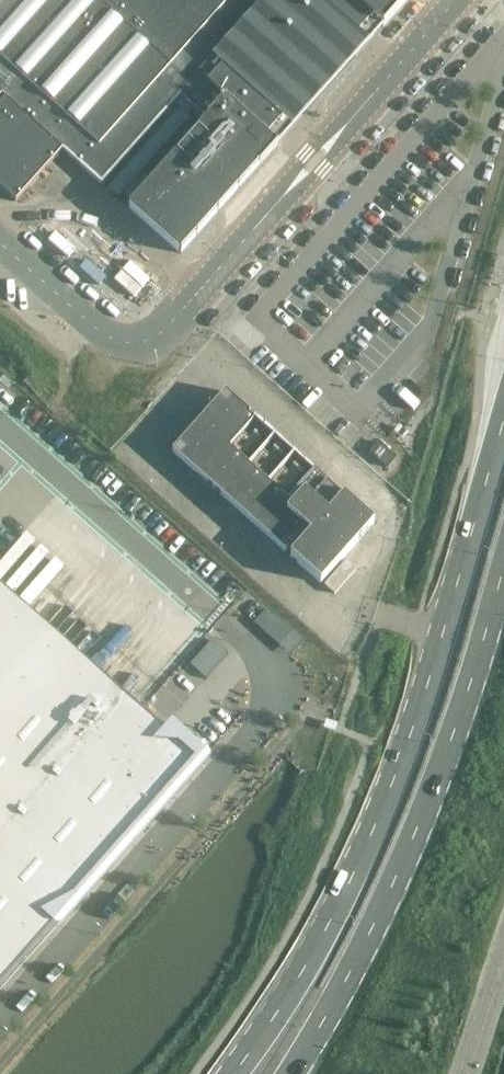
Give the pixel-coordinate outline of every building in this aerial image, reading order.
[(2,96),(5,99),(0,104),(0,187),(16,201),(63,148),(102,183),(181,94),(208,118),(129,207),(180,253),(406,0),(0,0),(0,98),(2,96)] [(374,523),(324,479),(328,474),(254,408),(249,413),(226,392),(173,451),(321,582),(374,523)] [(379,442),(370,452),(388,468),(397,457),(379,442)] [(191,774),(164,750),(170,743),(133,710),(0,592),(0,989),(191,774)]
